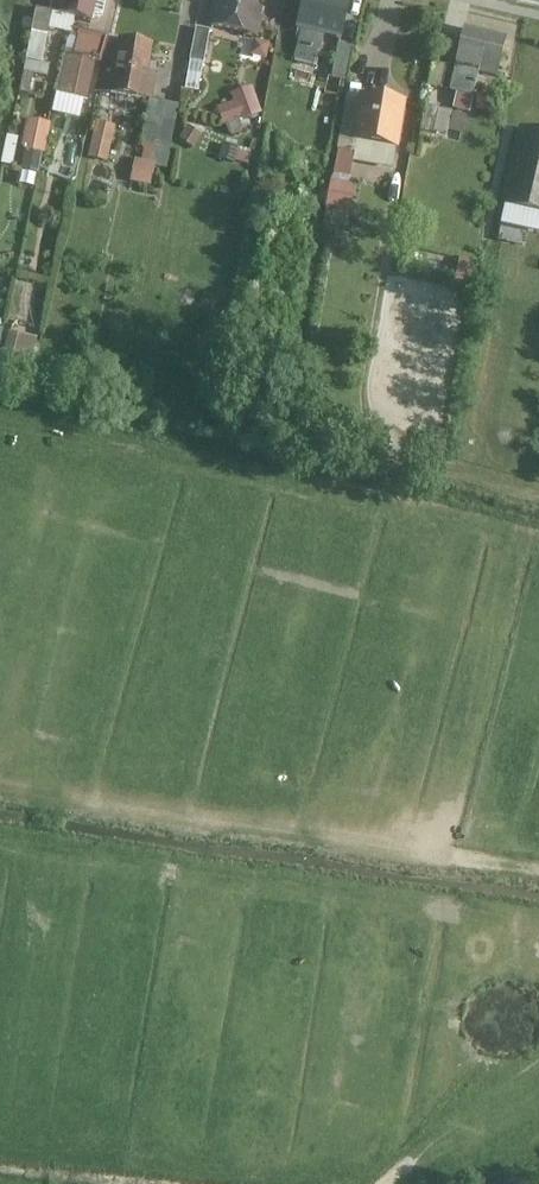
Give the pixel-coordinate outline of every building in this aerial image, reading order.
[(62,14),(86,20),(91,0),(66,0),(62,14)] [(212,27),(256,37),(262,10),(253,8),(255,0),(218,0),(212,27)] [(335,0),(300,0),(293,30),(298,31),(293,56),(314,61),(320,36),(340,40),(348,3),(335,0)] [(208,32),(192,29),(186,62),(202,65),(208,32)] [(505,40),(456,29),(441,96),(465,101),(471,74),(497,79),(505,40)] [(150,49),(115,43),(111,67),(105,66),(100,94),(148,102),(152,75),(145,74),(150,49)] [(349,51),(334,48),(329,78),(345,81),(349,51)] [(67,58),(57,96),(83,102),(92,65),(67,58)] [(232,105),(217,110),(223,129),(255,119),(247,92),(230,97),(232,105)] [(403,105),(352,98),(343,166),(394,173),(403,105)] [(176,110),(147,105),(140,147),(169,152),(176,110)] [(425,130),(464,135),(467,113),(428,108),(425,130)] [(52,127),(26,122),(20,150),(47,155),(52,127)] [(113,131),(93,126),(85,160),(105,165),(113,131)] [(199,137),(185,129),(178,142),(192,150),(199,137)] [(538,216),(538,139),(515,133),(499,207),(538,216)] [(155,168),(133,163),(129,182),(151,187),(155,168)] [(352,188),(328,185),(325,211),(349,213),(352,188)] [(35,362),(39,337),(8,332),(4,357),(35,362)]
